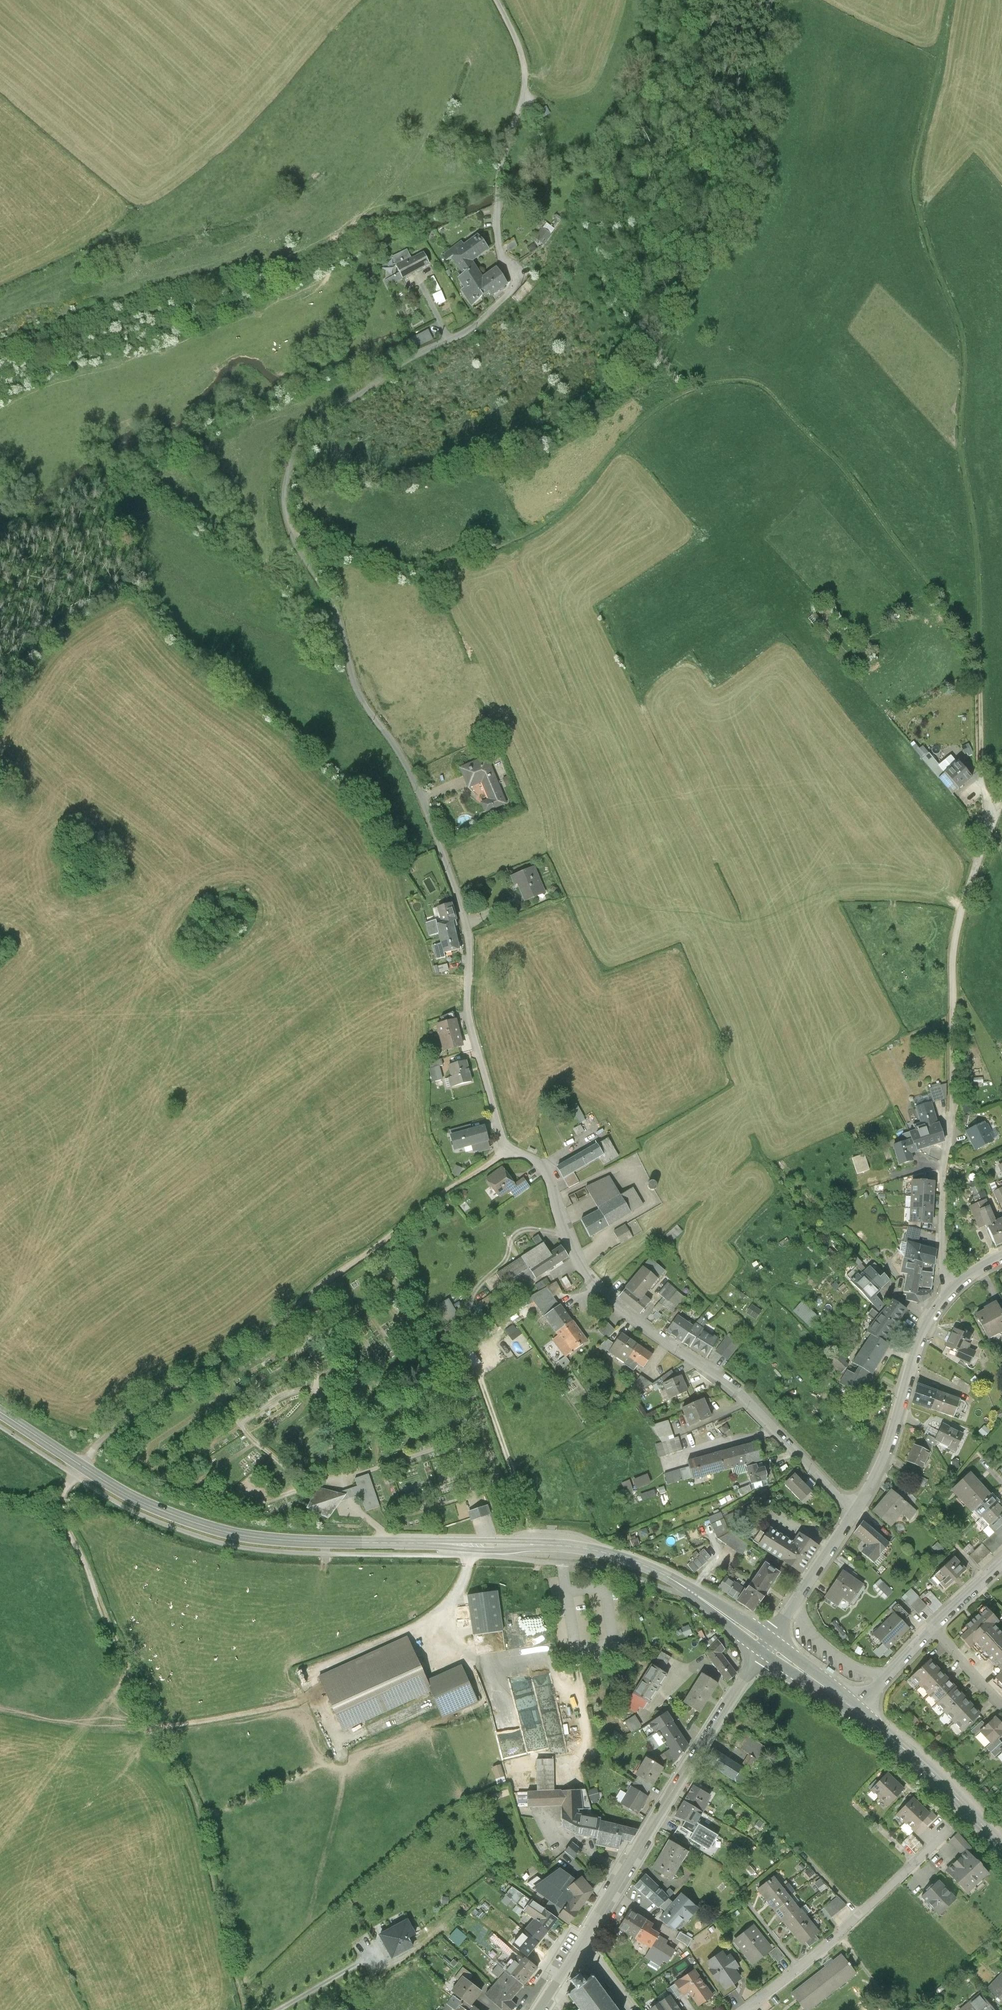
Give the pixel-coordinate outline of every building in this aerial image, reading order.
[(547,108),(540,111),(543,118),(551,115),(547,108)] [(555,228),(547,222),(535,238),(544,244),(555,228)] [(479,290),(488,284),(482,277),(471,261),(488,249),(477,234),(463,244),(461,241),(441,255),(445,262),(451,258),(463,274),(458,278),(465,287),(462,289),(472,302),(483,294),(479,290)] [(517,245),(514,240),(504,245),(508,251),(517,245)] [(536,249),(533,244),(528,248),(531,252),(536,249)] [(407,250),(393,257),(397,266),(411,259),(407,250)] [(429,264),(423,253),(411,259),(397,266),(400,272),(403,277),(429,264)] [(496,267),(482,277),(488,284),(479,290),(483,294),(487,292),(490,296),(508,284),(496,267)] [(403,277),(400,272),(385,279),(387,284),(403,277)] [(537,284),(529,277),(513,296),(521,302),(537,284)] [(445,299),(441,290),(432,294),(437,303),(445,299)] [(433,336),(429,327),(411,336),(415,345),(433,336)] [(905,749),(910,746),(903,736),(898,740),(905,749)] [(916,753),(951,797),(955,793),(959,797),(974,785),(951,756),(938,766),(923,747),(916,753)] [(508,806),(498,781),(489,759),(460,771),(469,793),(483,787),(489,802),(481,805),(486,815),(508,806)] [(546,890),(536,864),(516,871),(525,898),(546,890)] [(453,900),(438,904),(442,921),(454,918),(457,917),(453,900)] [(443,942),(445,952),(461,948),(454,918),(442,921),(438,922),(440,932),(443,942)] [(437,919),(426,921),(430,934),(440,932),(438,922),(437,919)] [(443,942),(432,945),(435,954),(445,952),(443,942)] [(458,1017),(436,1022),(442,1050),(465,1045),(458,1017)] [(991,1035),(1001,1053),(1001,1028),(991,1035)] [(467,1059),(448,1064),(453,1084),(472,1080),(467,1059)] [(440,1065),(430,1068),(434,1082),(444,1079),(440,1065)] [(921,1126),(938,1120),(931,1101),(914,1108),(921,1126)] [(938,1120),(921,1126),(907,1131),(911,1140),(915,1151),(945,1139),(938,1120)] [(485,1123),(450,1132),(454,1149),(489,1140),(485,1123)] [(966,1131),(974,1149),(993,1141),(985,1123),(966,1131)] [(604,1153),(597,1140),(558,1164),(566,1177),(604,1153)] [(915,1151),(911,1140),(893,1147),(899,1164),(913,1159),(911,1152),(915,1151)] [(869,1157),(857,1160),(860,1172),(872,1169),(869,1157)] [(502,1166),(487,1177),(502,1197),(517,1185),(502,1166)] [(910,1180),(909,1194),(933,1196),(934,1182),(910,1180)] [(570,1195),(573,1202),(591,1193),(587,1186),(570,1195)] [(598,1202),(610,1223),(631,1211),(620,1190),(598,1202)] [(993,1194),(998,1208),(1001,1207),(1001,1190),(993,1194)] [(909,1194),(908,1207),(932,1209),(933,1196),(909,1194)] [(598,1202),(579,1213),(590,1233),(610,1223),(598,1202)] [(931,1223),(932,1209),(908,1207),(906,1221),(931,1223)] [(986,1228),(994,1224),(987,1207),(979,1210),(986,1228)] [(993,1246),(1001,1243),(1001,1223),(1001,1221),(994,1224),(986,1228),(993,1246)] [(616,1228),(621,1242),(634,1237),(628,1224),(616,1228)] [(908,1226),(905,1240),(915,1243),(918,1229),(908,1226)] [(522,1254),(535,1273),(568,1253),(563,1243),(551,1250),(544,1239),(522,1254)] [(919,1244),(915,1243),(905,1240),(901,1257),(915,1260),(919,1244)] [(869,1253),(858,1263),(881,1285),(890,1276),(869,1253)] [(535,1273),(522,1254),(496,1271),(509,1291),(535,1273)] [(898,1271),(907,1273),(919,1276),(922,1262),(915,1260),(901,1257),(898,1271)] [(627,1279),(643,1290),(656,1273),(641,1261),(627,1279)] [(881,1285),(858,1263),(847,1273),(878,1305),(884,1296),(877,1289),(881,1285)] [(915,1294),(919,1276),(907,1273),(902,1291),(915,1294)] [(649,1295),(643,1290),(627,1279),(617,1292),(638,1309),(649,1295)] [(675,1312),(688,1295),(668,1281),(660,1292),(669,1299),(665,1304),(675,1312)] [(906,1305),(887,1292),(884,1296),(878,1305),(865,1325),(869,1327),(885,1337),(906,1305)] [(555,1327),(572,1316),(561,1298),(543,1310),(555,1327)] [(794,1310),(811,1325),(820,1314),(804,1300),(794,1310)] [(970,1314),(983,1339),(1001,1329),(1001,1324),(991,1303),(970,1314)] [(759,1319),(764,1308),(753,1304),(748,1314),(759,1319)] [(663,1327),(682,1338),(691,1321),(672,1311),(663,1327)] [(552,1335),(563,1352),(587,1337),(572,1316),(555,1327),(557,1331),(552,1335)] [(682,1338),(693,1344),(708,1352),(717,1336),(702,1327),(691,1321),(682,1338)] [(516,1323),(506,1330),(514,1339),(523,1332),(516,1323)] [(873,1367),(889,1339),(885,1337),(869,1327),(852,1355),(858,1359),(873,1367)] [(623,1359),(636,1340),(620,1329),(608,1349),(623,1359)] [(968,1340),(951,1332),(941,1353),(948,1356),(946,1362),(965,1372),(972,1356),(963,1351),(968,1340)] [(652,1350),(636,1340),(623,1359),(635,1366),(638,1361),(643,1365),(652,1350)] [(726,1340),(716,1353),(728,1362),(738,1350),(726,1340)] [(873,1367),(858,1359),(842,1385),(857,1394),(873,1367)] [(666,1375),(670,1391),(689,1386),(685,1370),(666,1375)] [(957,1396),(915,1383),(909,1402),(951,1415),(957,1396)] [(705,1390),(680,1400),(687,1419),(713,1408),(705,1390)] [(961,1424),(939,1417),(934,1436),(955,1442),(961,1424)] [(685,1449),(681,1435),(677,1436),(671,1419),(655,1424),(660,1442),(657,1443),(661,1456),(685,1449)] [(738,1440),(743,1458),(761,1453),(756,1435),(738,1440)] [(928,1444),(910,1438),(905,1455),(923,1461),(928,1444)] [(717,1445),(722,1464),(743,1458),(738,1440),(717,1445)] [(722,1464),(717,1445),(686,1453),(691,1472),(722,1464)] [(951,1477),(961,1488),(977,1473),(967,1462),(951,1477)] [(766,1477),(762,1463),(748,1467),(752,1481),(766,1477)] [(800,1496),(813,1484),(794,1465),(782,1476),(800,1496)] [(636,1478),(639,1487),(654,1480),(650,1472),(636,1478)] [(369,1473),(354,1478),(366,1513),(381,1508),(369,1473)] [(987,1484),(977,1473),(961,1488),(972,1499),(975,1496),(987,1484)] [(627,1492),(639,1488),(635,1477),(623,1482),(627,1492)] [(892,1481),(873,1502),(890,1518),(901,1506),(909,1513),(917,1504),(892,1481)] [(975,1496),(986,1507),(998,1496),(987,1484),(975,1496)] [(329,1519),(347,1495),(318,1487),(307,1509),(329,1519)] [(644,1498),(660,1494),(659,1489),(643,1493),(644,1498)] [(998,1496),(986,1507),(996,1518),(1001,1513),(1001,1500),(998,1496)] [(477,1507),(467,1510),(470,1518),(471,1522),(480,1519),(492,1515),(491,1512),(488,1504),(477,1507)] [(867,1512),(854,1526),(867,1537),(861,1544),(874,1555),(892,1535),(867,1512)] [(1001,1513),(996,1518),(970,1543),(979,1552),(1001,1530),(1001,1513)] [(780,1552),(793,1533),(769,1517),(756,1537),(780,1552)] [(799,1524),(793,1533),(780,1552),(802,1566),(820,1538),(799,1524)] [(955,1546),(932,1568),(942,1579),(966,1557),(955,1546)] [(702,1554),(705,1561),(712,1558),(708,1548),(695,1554),(696,1557),(702,1554)] [(762,1590),(779,1562),(760,1550),(743,1578),(759,1588),(762,1590)] [(690,1563),(696,1571),(706,1563),(700,1555),(690,1563)] [(843,1561),(827,1587),(838,1594),(844,1585),(851,1590),(862,1572),(843,1561)] [(759,1588),(743,1578),(735,1590),(752,1600),(759,1588)] [(882,1578),(874,1586),(887,1599),(895,1590),(882,1578)] [(928,1590),(922,1596),(915,1588),(905,1597),(920,1613),(936,1598),(928,1590)] [(496,1589),(467,1593),(473,1633),(501,1629),(496,1589)] [(891,1601),(872,1621),(888,1636),(907,1616),(891,1601)] [(975,1645),(981,1651),(999,1634),(993,1628),(998,1623),(986,1611),(958,1637),(970,1650),(975,1645)] [(510,1642),(523,1641),(522,1631),(509,1631),(510,1642)] [(999,1634),(981,1651),(1001,1673),(1001,1637),(999,1634)] [(408,1638),(317,1679),(342,1733),(433,1692),(426,1678),(408,1638)] [(719,1641),(704,1652),(728,1682),(737,1675),(721,1653),(725,1649),(719,1641)] [(883,1657),(890,1648),(883,1643),(876,1652),(883,1657)] [(672,1658),(661,1651),(653,1665),(651,1663),(629,1700),(645,1709),(648,1704),(650,1705),(669,1674),(664,1671),(672,1658)] [(908,1676),(916,1685),(935,1669),(927,1660),(908,1676)] [(477,1704),(461,1665),(426,1678),(433,1692),(445,1717),(477,1704)] [(916,1685),(924,1694),(943,1678),(935,1669),(916,1685)] [(717,1683),(701,1673),(684,1703),(700,1713),(717,1683)] [(951,1687),(943,1678),(924,1694),(932,1704),(951,1687)] [(932,1704),(940,1713),(959,1696),(951,1687),(932,1704)] [(940,1713),(948,1722),(967,1705),(959,1696),(940,1713)] [(399,1714),(402,1721),(434,1706),(431,1699),(399,1714)] [(975,1714),(967,1705),(948,1722),(956,1731),(975,1714)] [(666,1712),(640,1730),(655,1751),(666,1743),(670,1749),(664,1753),(672,1764),(692,1749),(666,1712)] [(988,1715),(972,1729),(985,1745),(1001,1731),(988,1715)] [(742,1768),(716,1751),(707,1764),(740,1786),(765,1748),(742,1733),(734,1745),(750,1755),(742,1768)] [(993,1750),(1001,1760),(1001,1743),(993,1750)] [(647,1758),(636,1775),(652,1784),(662,1767),(647,1758)] [(576,1835),(580,1815),(589,1816),(590,1810),(591,1810),(589,1801),(587,1791),(587,1790),(554,1791),(553,1759),(536,1760),(538,1791),(528,1792),(528,1793),(528,1804),(528,1807),(561,1806),(562,1827),(576,1835)] [(500,1765),(493,1768),(499,1786),(506,1783),(500,1765)] [(879,1798),(895,1782),(885,1773),(870,1790),(879,1798)] [(636,1775),(630,1787),(645,1795),(652,1784),(636,1775)] [(904,1790),(895,1782),(879,1798),(889,1807),(904,1790)] [(684,1803),(702,1814),(707,1804),(705,1803),(709,1794),(693,1786),(684,1803)] [(648,1796),(645,1795),(630,1787),(623,1797),(626,1799),(623,1804),(638,1813),(648,1796)] [(597,1789),(587,1791),(589,1801),(600,1798),(597,1789)] [(528,1804),(528,1793),(518,1793),(518,1804),(528,1804)] [(905,1823),(921,1806),(912,1798),(896,1816),(905,1823)] [(702,1814),(684,1803),(676,1818),(697,1829),(696,1832),(705,1837),(710,1827),(698,1821),(702,1814)] [(929,1813),(921,1806),(905,1823),(914,1832),(923,1822),(928,1827),(937,1817),(930,1811),(929,1813)] [(598,1840),(600,1821),(601,1819),(589,1816),(580,1815),(576,1835),(598,1840)] [(600,1821),(598,1840),(597,1845),(617,1849),(620,1839),(630,1842),(638,1829),(600,1821)] [(691,1834),(677,1825),(671,1836),(685,1844),(691,1834)] [(922,1845),(911,1833),(902,1842),(913,1853),(922,1845)] [(971,1848),(962,1838),(952,1847),(961,1855),(944,1872),(967,1895),(988,1874),(967,1852),(971,1848)] [(662,1856),(680,1867),(689,1853),(670,1842),(662,1856)] [(582,1851),(571,1843),(564,1852),(575,1860),(582,1851)] [(680,1867),(662,1856),(653,1870),(671,1881),(680,1867)] [(560,1869),(533,1889),(565,1911),(559,1917),(569,1924),(592,1891),(582,1878),(576,1882),(560,1869)] [(636,1887),(650,1900),(660,1888),(647,1875),(636,1887)] [(757,1889),(766,1900),(782,1888),(774,1877),(757,1889)] [(956,1899),(938,1881),(933,1886),(931,1884),(926,1889),(927,1891),(921,1897),(938,1914),(943,1909),(945,1911),(956,1899)] [(535,1921),(551,1933),(559,1922),(514,1886),(505,1897),(535,1921)] [(660,1888),(650,1900),(659,1909),(661,1907),(670,1899),(660,1888)] [(766,1900),(775,1912),(791,1899),(782,1888),(766,1900)] [(688,1923),(700,1908),(682,1893),(674,1903),(670,1899),(661,1907),(666,1912),(660,1919),(676,1931),(685,1921),(688,1923)] [(818,1913),(827,1923),(847,1906),(838,1896),(818,1913)] [(775,1912),(784,1923),(800,1910),(791,1899),(775,1912)] [(391,1929),(405,1953),(415,1947),(413,1944),(435,1931),(431,1925),(441,1920),(433,1906),(391,1929)] [(784,1923),(792,1934),(808,1922),(800,1910),(784,1923)] [(619,1929),(650,1949),(659,1935),(651,1931),(654,1925),(630,1911),(619,1929)] [(551,1933),(535,1921),(525,1934),(541,1946),(551,1933)] [(817,1933),(808,1922),(792,1934),(801,1946),(804,1944),(814,1935),(817,1933)] [(752,1965),(768,1951),(778,1964),(786,1957),(777,1947),(771,1951),(761,1940),(763,1938),(753,1927),(736,1941),(743,1948),(740,1950),(752,1965)] [(460,1945),(468,1937),(458,1928),(451,1937),(460,1945)] [(690,1945),(694,1938),(681,1931),(678,1939),(690,1945)] [(494,1933),(489,1938),(509,1956),(514,1950),(494,1933)] [(541,1946),(525,1934),(515,1947),(530,1959),(541,1946)] [(673,1944),(659,1935),(650,1949),(648,1953),(663,1962),(673,1944)] [(818,1940),(814,1935),(804,1944),(807,1948),(818,1940)] [(722,1952),(707,1963),(712,1970),(710,1971),(718,1982),(713,1985),(723,2000),(738,1989),(734,1984),(740,1979),(734,1970),(738,1966),(730,1955),(726,1958),(722,1952)] [(841,1955),(790,1996),(802,2009),(811,2009),(856,1974),(841,1955)] [(520,1957),(506,1972),(523,1987),(539,1970),(526,1959),(524,1961),(520,1957)] [(523,1987),(506,1972),(499,1966),(492,1974),(500,1981),(485,1998),(499,2009),(516,2009),(517,2008),(510,2002),(523,1987)] [(471,2007),(472,2004),(483,1990),(470,1981),(474,1975),(462,1967),(454,1979),(459,1983),(452,1992),(455,1994),(471,2007)] [(694,1971),(670,1988),(678,1999),(684,1995),(681,1991),(685,1989),(698,2008),(710,2000),(704,1991),(706,1989),(694,1971)] [(591,1974),(589,1975),(590,1976),(588,1978),(587,1975),(584,1974),(581,1976),(579,1973),(578,1974),(576,1972),(575,1973),(576,1974),(571,1978),(570,1977),(569,1977),(571,1979),(570,1980),(575,1988),(569,1992),(568,1991),(567,1992),(568,1993),(566,1994),(567,1995),(569,1994),(574,2001),(572,2002),(573,2003),(574,2002),(579,2008),(577,2009),(578,2009),(579,2009),(580,2009),(617,2009),(614,2006),(616,2005),(615,2004),(613,2005),(609,1999),(610,1998),(610,1997),(608,1998),(604,1992),(605,1991),(604,1989),(603,1991),(599,1985),(600,1984),(599,1982),(598,1983),(593,1977),(594,1976),(593,1974),(592,1975),(591,1974)] [(998,1980),(987,1991),(1001,2005),(1001,1984),(998,1980)] [(960,2009),(993,2009),(978,1993),(960,2009)] [(455,1994),(442,2009),(453,2009),(479,2009),(472,2004),(471,2007),(455,1994)] [(659,2003),(664,2009),(680,2009),(670,1996),(659,2003)]
